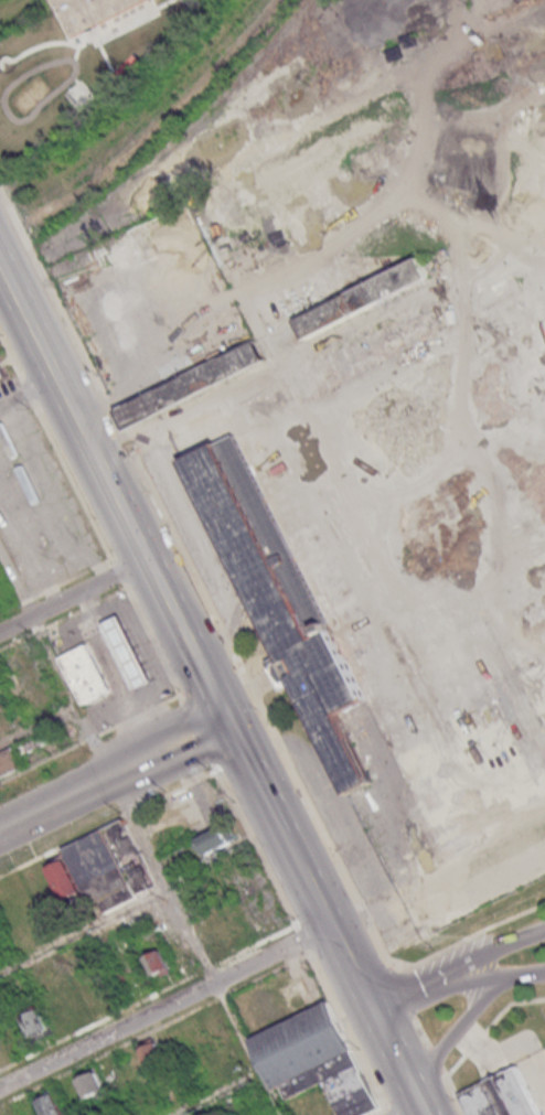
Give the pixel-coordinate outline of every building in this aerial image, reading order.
[(149,0),(57,0),(75,36),(149,0)] [(183,454),(280,653),(269,658),(282,687),(296,680),(350,790),(374,778),(341,710),(367,697),(235,429),(183,454)] [(137,688),(156,678),(124,612),(105,621),(137,688)] [(113,690),(89,642),(61,656),(84,704),(113,690)] [(22,766),(13,748),(0,754),(0,778),(22,766)] [(158,888),(131,822),(126,822),(64,847),(66,861),(49,868),(63,901),(85,898),(89,906),(120,903),(121,902),(122,902),(158,888)] [(236,842),(226,824),(198,838),(207,857),(236,842)] [(152,979),(171,971),(163,950),(144,957),(152,979)] [(286,1101),(325,1080),(344,1114),(366,1114),(384,1105),(333,1003),(254,1043),(286,1101)] [(33,1043),(51,1034),(37,1007),(19,1016),(33,1043)] [(137,1045),(149,1070),(166,1062),(155,1037),(137,1045)] [(469,1114),(542,1114),(521,1065),(459,1091),(469,1114)] [(76,1074),(85,1099),(106,1091),(97,1066),(76,1074)] [(52,1089),(34,1098),(44,1114),(67,1114),(52,1089)]
